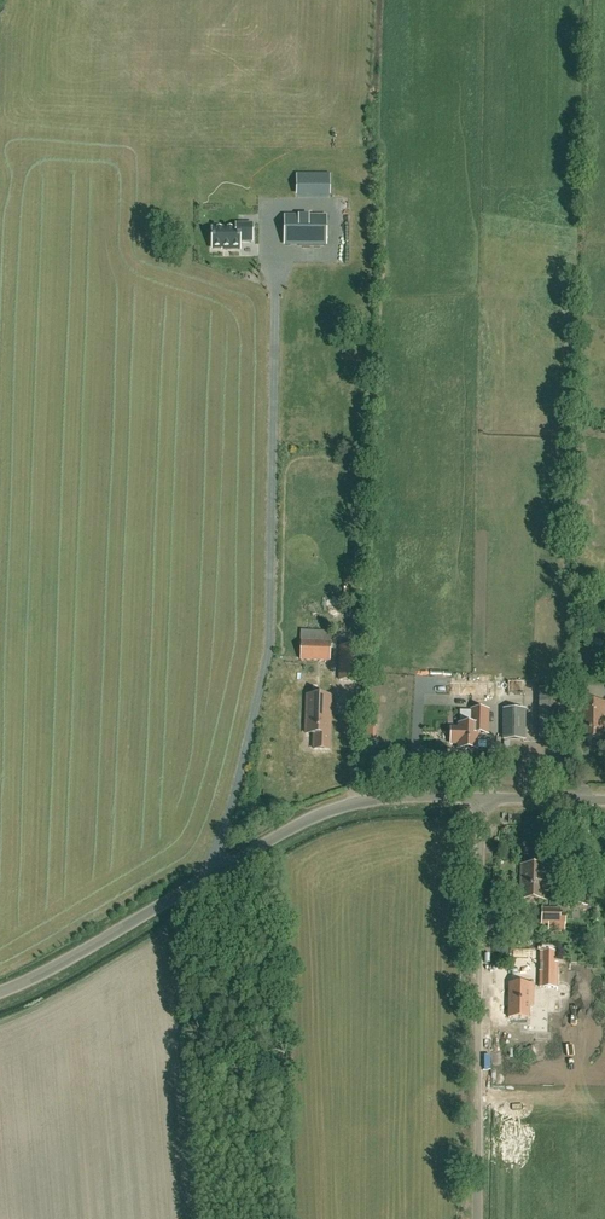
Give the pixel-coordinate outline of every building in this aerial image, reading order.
[(289,180),(289,198),(300,198),(300,180),(289,180)] [(285,234),(285,245),(298,245),(325,245),(326,216),(285,216),(285,234)] [(212,235),(212,249),(223,249),(223,250),(239,250),(239,242),(239,240),(242,240),(242,242),(252,242),(252,225),(236,225),(236,229),(224,229),(213,229),(212,229),(212,230),(212,235)] [(331,642),(301,641),(300,660),(330,661),(331,642)] [(472,683),(460,683),(460,697),(472,697),(472,683)] [(486,697),(486,696),(487,683),(472,683),(472,697),(486,697)] [(307,699),(306,707),(306,734),(314,734),(314,750),(329,750),(331,699),(321,698),(308,698),(307,698),(307,699)] [(603,739),(603,703),(581,703),(581,721),(582,721),(582,739),(603,739)] [(454,710),(454,723),(468,723),(468,710),(454,710)] [(472,710),(471,725),(459,725),(459,750),(477,750),(477,734),(487,735),(488,710),(472,710)] [(524,740),(523,710),(504,711),(505,741),(524,740)] [(545,867),(522,866),(521,899),(545,900),(545,867)] [(541,925),(548,925),(548,930),(565,930),(565,912),(561,912),(561,909),(542,908),(541,925)] [(540,953),(540,984),(556,985),(557,964),(554,964),(554,953),(540,953)] [(508,1007),(508,1019),(529,1019),(529,1007),(529,1006),(527,1006),(528,998),(530,998),(530,984),(516,984),(513,984),(509,984),(508,999),(510,999),(510,1007),(508,1007)]
